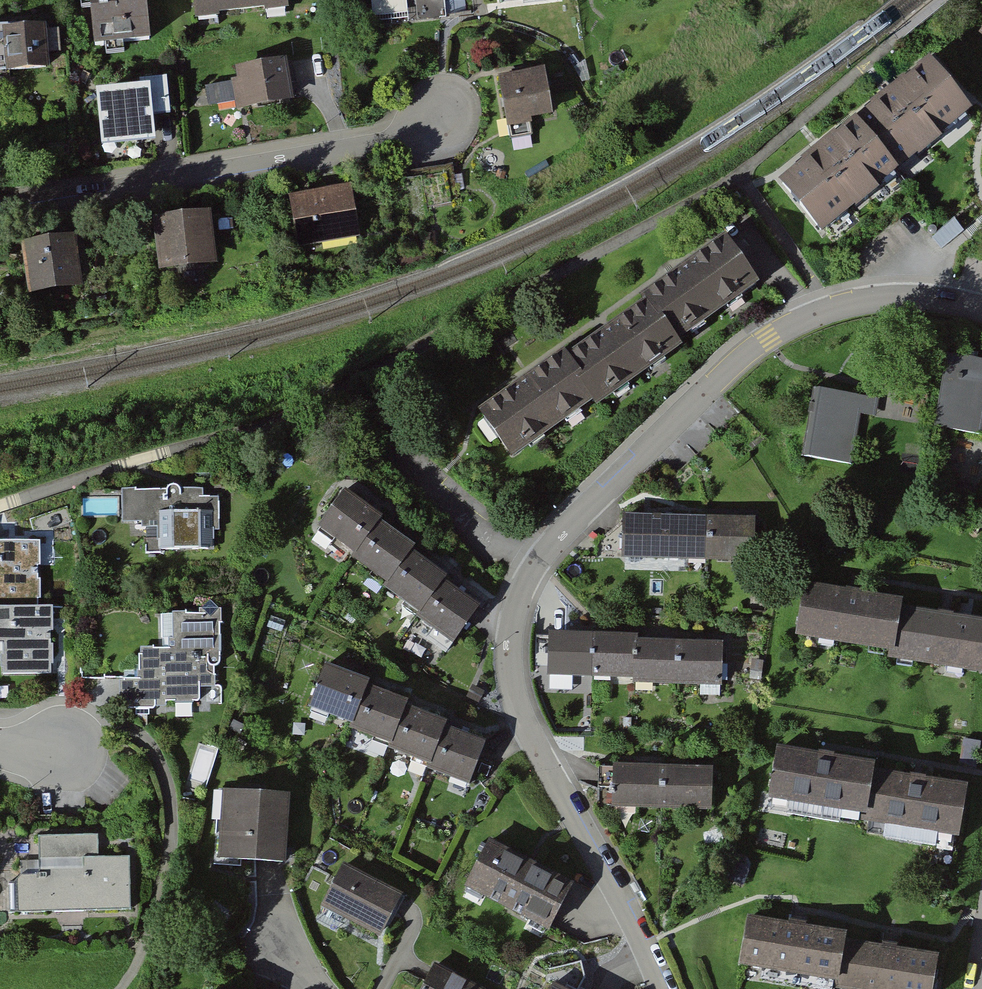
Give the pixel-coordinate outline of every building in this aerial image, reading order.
[(94,44),(150,39),(147,0),(90,0),(94,44)] [(195,19),(288,8),(287,0),(193,0),(195,19)] [(0,24),(0,68),(51,67),(50,23),(0,24)] [(231,83),(206,87),(209,106),(235,101),(236,110),(243,108),(292,100),(290,88),(286,60),(235,68),(237,79),(231,80),(231,83)] [(788,183),(832,237),(981,117),(981,114),(940,61),(788,183)] [(545,68),(498,75),(507,127),(530,124),(529,119),(553,115),(545,68)] [(149,79),(150,87),(152,114),(161,113),(169,112),(166,77),(149,79)] [(149,87),(96,92),(101,147),(154,142),(152,114),(150,87),(149,87)] [(309,195),(290,199),(298,245),(360,235),(352,189),(330,192),(309,195)] [(212,208),(152,215),(158,267),(219,260),(212,208)] [(77,233),(23,241),(30,292),(85,284),(77,233)] [(729,237),(479,407),(511,453),(761,284),(729,237)] [(949,352),(936,424),(981,433),(981,358),(949,352)] [(864,398),(815,390),(804,457),(853,465),(864,398)] [(924,457),(905,455),(903,472),(922,474),(924,457)] [(397,522),(354,492),(328,529),(364,554),(360,560),(399,587),(394,593),(430,618),(426,624),(460,648),(488,609),(454,586),(458,580),(423,555),(426,550),(393,527),(397,522)] [(753,518),(622,515),(621,556),(752,559),(753,518)] [(209,516),(164,516),(165,554),(210,554),(209,516)] [(0,547),(0,609),(43,609),(43,547),(0,547)] [(803,578),(793,631),(887,648),(885,655),(981,672),(981,617),(903,603),(904,596),(803,578)] [(0,611),(0,648),(7,648),(7,675),(59,675),(59,611),(0,611)] [(229,668),(229,617),(177,616),(176,652),(145,652),(145,708),(155,708),(155,702),(203,702),(203,690),(222,690),(222,674),(229,668)] [(638,635),(548,633),(547,675),(630,677),(630,683),(721,686),(722,645),(638,643),(638,635)] [(380,685),(334,667),(317,710),(365,729),(363,734),(399,748),(397,754),(435,769),(433,774),(476,791),(493,746),(455,731),(457,726),(416,710),(418,705),(378,689),(380,685)] [(880,758),(774,739),(765,792),(859,809),(858,816),(961,835),(971,783),(878,766),(880,758)] [(712,767),(612,764),(610,809),(711,813),(712,767)] [(298,801),(228,794),(222,860),(292,867),(298,801)] [(102,839),(42,840),(43,875),(20,875),(21,916),(136,913),(135,860),(103,861),(102,839)] [(582,887),(497,844),(472,894),(557,936),(582,887)] [(407,897),(345,866),(323,909),(385,941),(407,897)] [(745,913),(737,961),(834,978),(833,988),(840,988),(937,988),(943,955),(850,939),(851,931),(745,913)] [(442,964),(429,988),(492,988),(442,964)]
